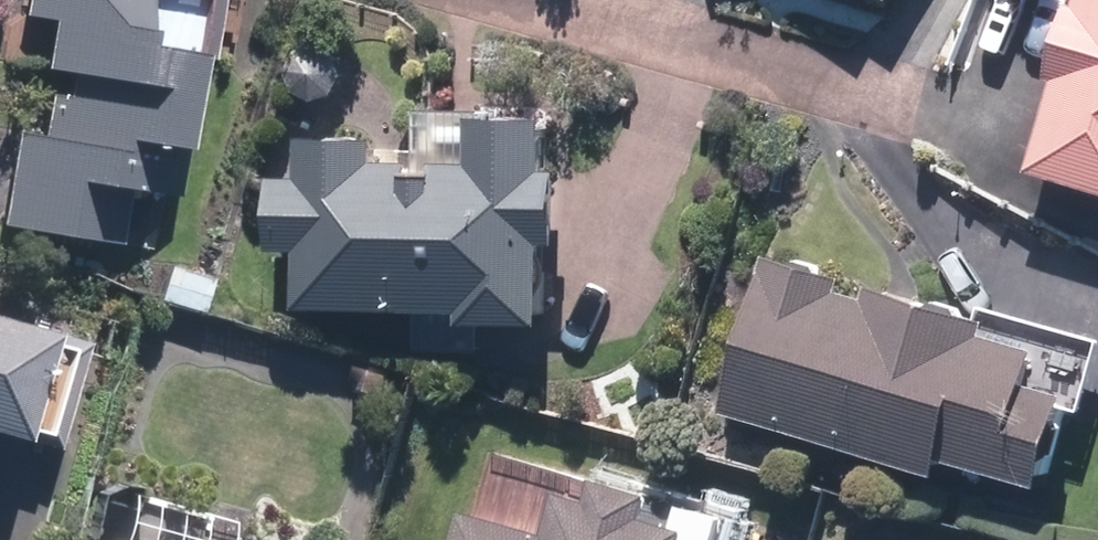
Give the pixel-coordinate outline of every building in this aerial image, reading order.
[(34,10),(53,12),(43,132),(13,129),(4,228),(127,239),(132,187),(184,191),(189,139),(203,140),(214,0),(34,0),(34,10)] [(1041,165),(1097,180),(1097,0),(1084,0),(1041,165)] [(321,244),(320,302),(488,306),(487,319),(571,321),(573,232),(593,233),(595,161),(578,160),(580,103),(497,101),(496,157),(404,155),(405,130),(325,128),(324,169),(290,168),(289,243),(321,244)] [(773,245),(732,409),(965,468),(970,450),(1073,477),(1096,383),(1067,375),(1075,341),(1014,326),(1019,307),(889,273),(885,288),(850,279),(853,265),(773,245)] [(49,429),(79,322),(0,300),(0,415),(49,429)] [(468,539),(704,539),(709,519),(666,509),(672,485),(613,472),(609,492),(572,483),(561,532),(475,512),(468,539)] [(237,517),(135,488),(120,539),(231,539),(237,517)]
